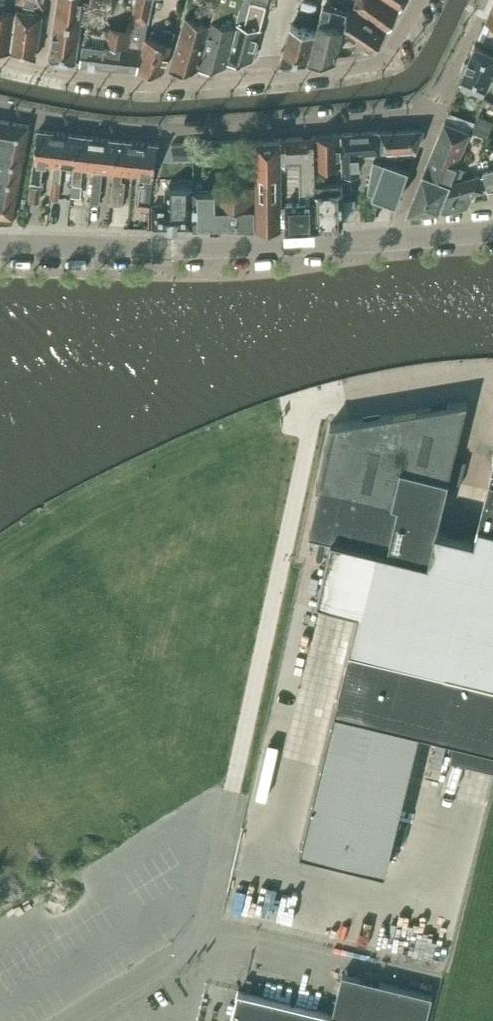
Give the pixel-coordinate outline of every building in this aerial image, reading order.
[(51,59),(76,63),(86,0),(60,0),(51,59)] [(134,19),(135,19),(149,21),(154,0),(138,0),(134,19)] [(211,24),(200,66),(226,65),(227,61),(238,21),(244,0),(218,0),(211,24)] [(344,1),(342,0),(323,0),(323,2),(325,3),(310,62),(337,60),(343,32),(349,9),(350,9),(350,8),(351,7),(351,6),(344,1)] [(388,29),(401,6),(392,0),(345,0),(344,1),(351,6),(351,7),(355,6),(388,29)] [(13,51),(17,11),(5,10),(7,1),(0,1),(0,48),(13,51)] [(373,51),(387,31),(350,8),(350,9),(349,9),(343,32),(373,51)] [(37,57),(43,14),(18,9),(13,51),(37,57)] [(200,68),(200,66),(211,24),(186,16),(171,69),(200,68)] [(121,68),(139,70),(144,47),(146,35),(149,21),(135,19),(132,30),(129,46),(125,45),(121,68)] [(262,28),(238,21),(227,61),(253,59),(262,28)] [(487,21),(480,37),(492,43),(492,23),(487,21)] [(318,30),(293,23),(283,61),(310,59),(318,30)] [(109,25),(109,27),(106,44),(105,44),(103,66),(121,68),(125,45),(129,46),(132,30),(109,25)] [(102,66),(105,44),(106,44),(109,27),(103,26),(103,30),(91,28),(84,41),(81,64),(102,66)] [(146,35),(144,47),(139,70),(165,69),(176,30),(164,27),(161,39),(146,35)] [(488,81),(492,83),(492,51),(475,44),(469,62),(465,62),(462,71),(464,74),(459,86),(483,95),(488,81)] [(13,218),(31,125),(0,119),(0,217),(13,218)] [(456,164),(470,131),(445,121),(410,207),(410,209),(438,207),(445,210),(468,204),(472,197),(471,193),(485,189),(481,175),(459,180),(465,169),(456,164)] [(410,168),(394,162),(398,151),(414,150),(416,151),(424,128),(380,130),(379,152),(376,151),(371,171),(368,188),(374,190),(374,191),(375,192),(375,190),(397,198),(397,200),(398,200),(410,168)] [(39,130),(33,181),(31,200),(39,201),(44,163),(55,165),(59,132),(39,130)] [(379,131),(342,133),(343,181),(343,191),(350,191),(349,173),(360,173),(360,171),(371,171),(375,151),(376,151),(379,152),(379,131)] [(80,135),(59,132),(55,165),(53,180),(52,196),(59,197),(63,166),(76,167),(80,135)] [(343,181),(342,133),(316,136),(317,165),(337,165),(337,181),(343,181)] [(95,169),(99,137),(80,135),(76,167),(74,183),(82,184),(84,168),(95,169)] [(287,138),(281,137),(282,183),(282,192),(287,192),(287,226),(318,225),(317,181),(315,136),(287,138)] [(119,139),(99,137),(95,169),(91,202),(100,203),(104,170),(115,171),(119,139)] [(257,183),(282,183),(281,137),(256,139),(257,183)] [(138,142),(119,139),(115,171),(111,203),(123,205),(126,181),(123,180),(123,173),(134,174),(138,142)] [(151,209),(159,144),(138,142),(134,174),(146,175),(145,184),(142,183),(139,208),(151,209)] [(175,144),(175,149),(185,149),(185,157),(199,157),(199,144),(175,144)] [(463,149),(459,158),(464,160),(468,151),(463,149)] [(492,187),(492,169),(484,171),(488,188),(492,187)] [(343,191),(343,181),(337,181),(317,181),(318,225),(344,223),(343,191)] [(359,182),(350,182),(351,195),(359,194),(359,182)] [(195,190),(195,203),(195,228),(238,227),(256,226),(256,184),(218,183),(218,190),(195,190)] [(283,227),(282,192),(282,183),(257,183),(257,227),(283,227)] [(195,187),(177,187),(166,187),(166,203),(155,203),(154,228),(194,228),(195,203),(195,190),(195,187)] [(301,846),(386,867),(420,727),(456,736),(492,744),(492,468),(476,537),(437,528),(469,400),(333,423),(320,476),(318,484),(321,485),(312,531),(333,536),(318,595),(360,607),(301,846)] [(433,995),(367,979),(343,973),(333,1014),(319,1010),(239,991),(236,1002),(231,1020),(427,1020),(433,995)]
